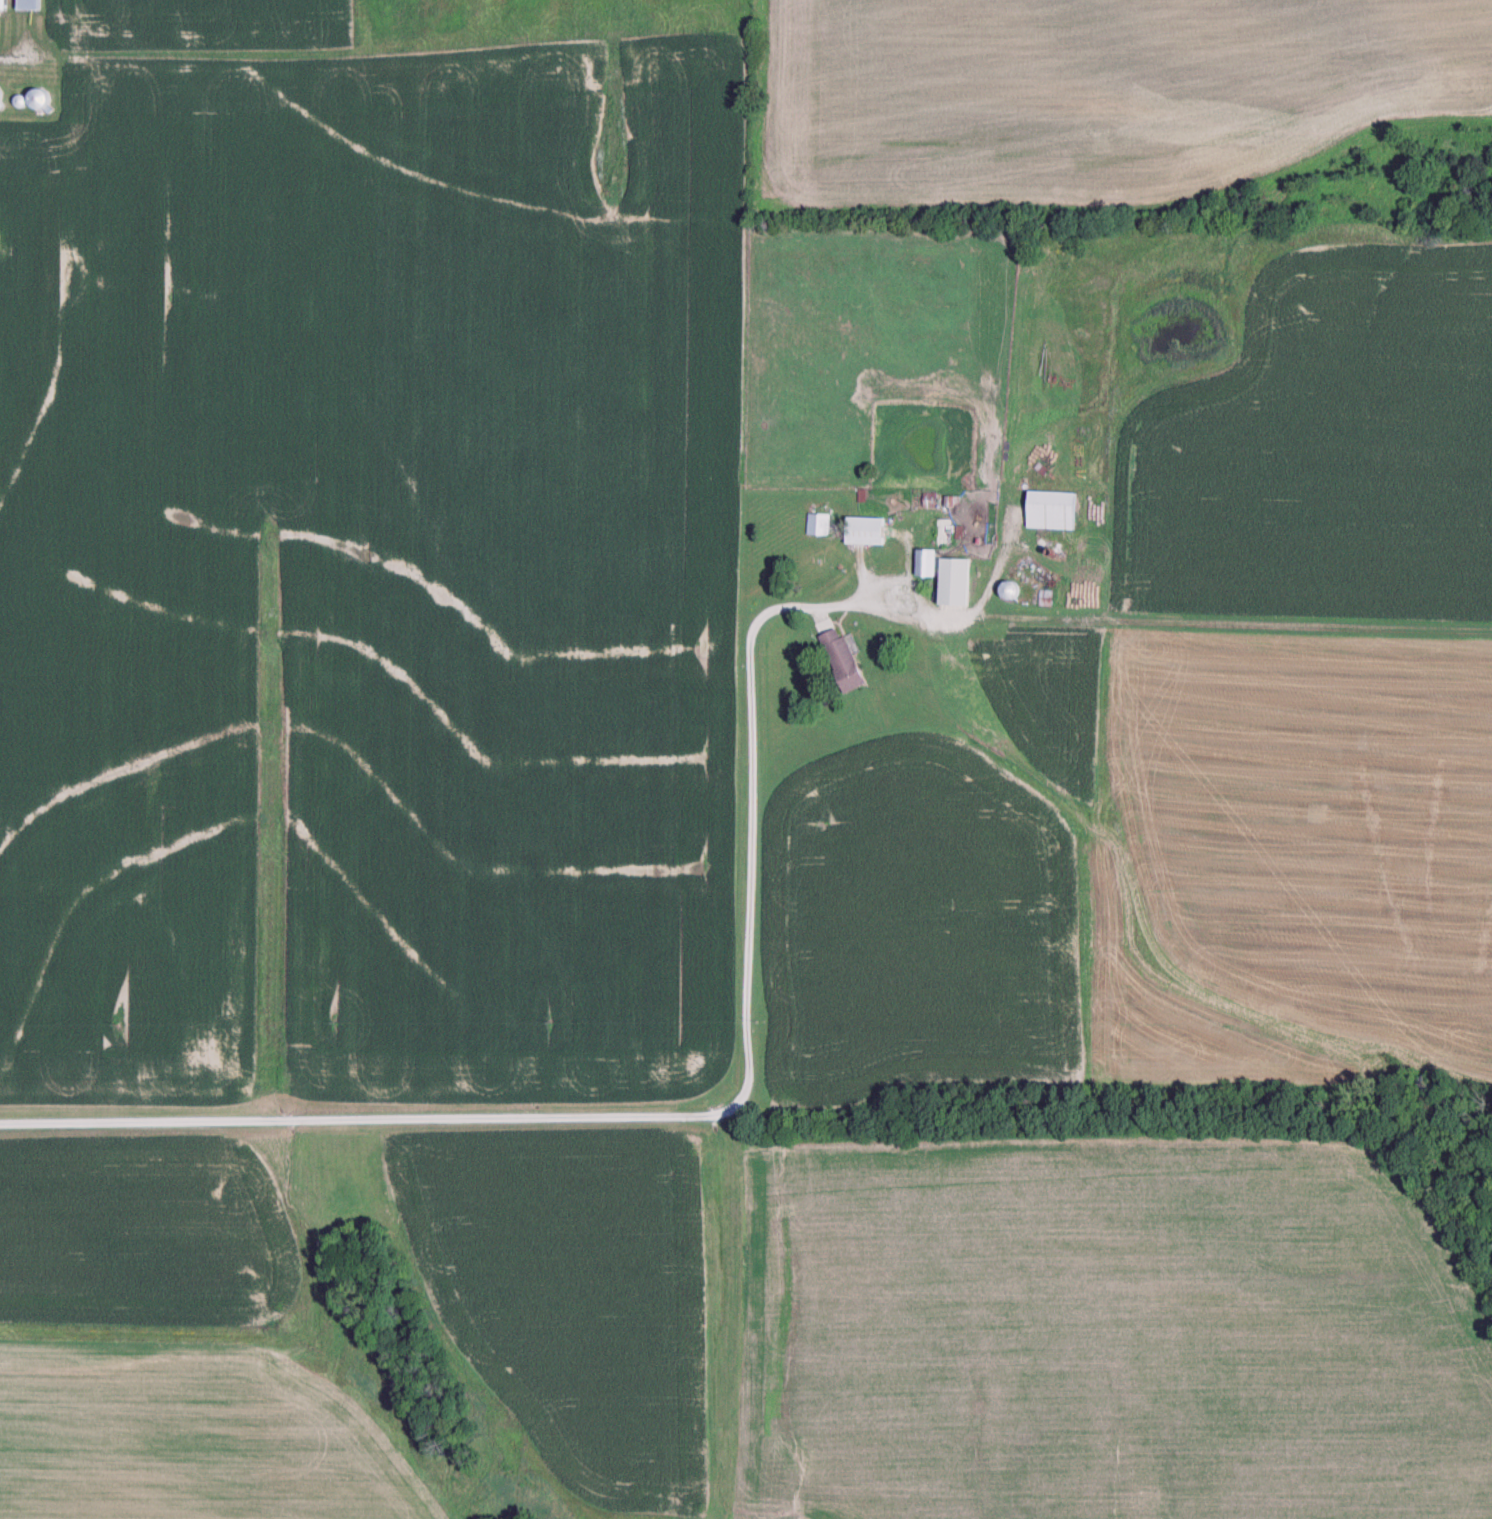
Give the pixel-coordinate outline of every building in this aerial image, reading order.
[(41,0),(19,0),(19,14),(41,14),(41,0)] [(50,97),(35,92),(29,107),(44,113),(50,97)] [(1027,531),(1074,533),(1075,495),(1028,494),(1027,531)] [(828,538),(828,517),(807,517),(807,538),(828,538)] [(884,521),(847,521),(847,547),(884,548),(884,521)] [(935,553),(916,553),(916,580),(935,580),(935,553)] [(1011,603),(1017,591),(1008,586),(1002,598),(1011,603)] [(1051,608),(1051,594),(1039,594),(1039,608),(1051,608)] [(843,696),(865,688),(843,629),(821,638),(843,696)]
